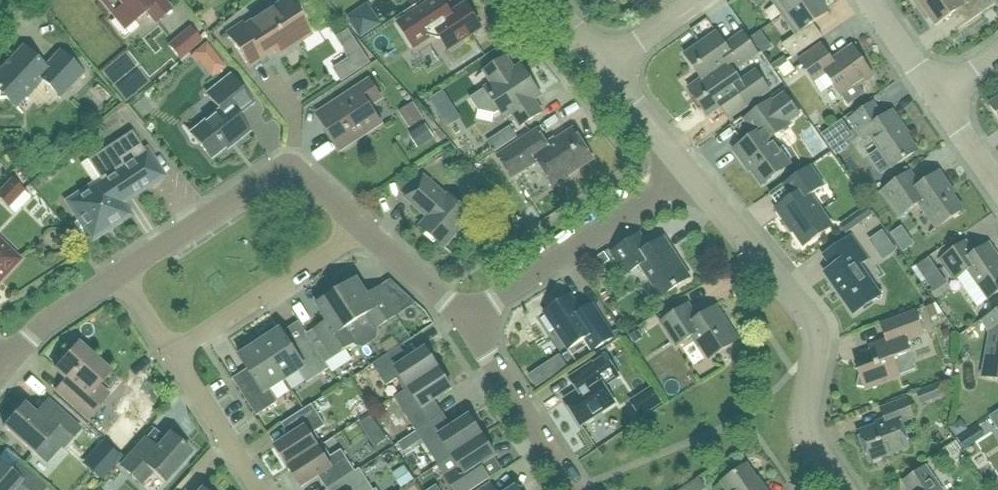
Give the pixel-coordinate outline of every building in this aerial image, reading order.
[(171,11),(162,0),(100,0),(124,30),(146,12),(155,23),(171,11)] [(287,0),(284,0),(243,27),(241,24),(226,34),(248,68),(273,52),(277,57),(310,35),(287,0)] [(414,48),(430,37),(442,40),(449,51),(482,29),(466,4),(451,14),(442,0),(435,0),(398,24),(414,48)] [(783,16),(806,0),(771,0),(783,16)] [(783,16),(796,36),(782,45),(792,58),(818,40),(809,27),(829,13),(820,0),(806,0),(783,16)] [(932,0),(913,0),(919,9),(932,0)] [(919,9),(927,20),(930,18),(936,27),(956,13),(965,26),(994,5),(991,0),(932,0),(919,9)] [(190,27),(167,46),(179,60),(201,41),(190,27)] [(335,39),(341,47),(353,39),(348,30),(335,39)] [(733,72),(733,71),(758,54),(743,33),(725,45),(717,33),(685,55),(702,80),(727,63),(733,72)] [(821,45),(799,61),(816,85),(828,77),(847,105),(864,93),(857,84),(870,75),(871,74),(854,49),(853,49),(833,63),(821,45)] [(195,65),(211,52),(206,46),(190,58),(195,65)] [(22,47),(0,71),(0,99),(5,99),(22,115),(23,114),(15,107),(40,80),(59,98),(83,74),(59,52),(44,68),(22,47)] [(514,70),(506,57),(484,72),(492,84),(470,99),(478,111),(494,115),(500,112),(507,107),(520,127),(542,113),(534,101),(541,96),(521,65),(514,70)] [(774,71),(787,62),(784,58),(771,66),(774,71)] [(788,62),(778,69),(784,78),(795,71),(788,62)] [(702,80),(688,89),(708,117),(720,108),(728,120),(770,91),(756,71),(741,82),(733,71),(733,72),(727,63),(702,80)] [(351,78),(342,64),(333,70),(342,83),(351,78)] [(227,150),(249,132),(236,116),(252,104),(230,76),(206,95),(219,111),(190,134),(210,159),(225,148),(227,150)] [(341,151),(382,124),(370,106),(381,99),(369,81),(317,115),(341,151)] [(789,165),(770,140),(788,126),(788,125),(801,115),(784,92),(771,102),(745,121),(756,135),(734,151),(745,165),(747,164),(762,185),(789,165)] [(398,112),(409,129),(423,119),(413,103),(398,112)] [(883,118),(873,103),(850,120),(860,135),(866,131),(880,151),(872,155),(871,159),(880,171),(884,172),(892,168),(892,169),(917,151),(902,130),(904,128),(892,112),(883,118)] [(834,157),(847,147),(843,142),(851,137),(840,122),(833,127),(820,136),(834,157)] [(425,125),(409,135),(418,149),(434,139),(425,125)] [(518,138),(511,127),(499,135),(506,146),(518,138)] [(593,160),(573,130),(548,146),(537,131),(498,156),(512,178),(538,162),(554,188),(568,178),(567,177),(593,160)] [(144,151),(131,132),(87,160),(88,161),(92,159),(104,177),(75,196),(72,211),(78,220),(73,223),(82,238),(87,235),(91,241),(131,216),(123,204),(164,177),(146,150),(144,151)] [(824,143),(811,153),(817,161),(830,152),(824,143)] [(832,227),(810,196),(824,187),(810,167),(784,185),(793,198),(776,210),(786,225),(788,224),(803,246),(832,227)] [(920,186),(910,172),(882,192),(900,217),(919,204),(936,229),(963,211),(948,189),(950,187),(940,173),(920,186)] [(446,197),(423,177),(405,198),(428,218),(420,227),(444,248),(472,216),(448,195),(446,197)] [(24,192),(10,179),(0,189),(0,202),(7,209),(24,192)] [(846,235),(874,217),(867,207),(839,225),(846,235)] [(869,240),(876,250),(889,241),(882,231),(869,240)] [(649,248),(640,235),(611,253),(626,275),(640,266),(661,298),(690,278),(664,238),(649,248)] [(882,302),(883,292),(876,291),(858,265),(867,259),(852,237),(824,256),(832,268),(826,273),(854,314),(874,300),(882,302)] [(17,263),(3,249),(5,246),(0,241),(0,281),(17,263)] [(939,260),(954,281),(958,278),(978,307),(988,300),(997,293),(997,257),(989,244),(975,255),(966,242),(939,260)] [(602,265),(611,260),(605,250),(597,256),(602,265)] [(357,279),(337,292),(370,344),(377,340),(379,331),(377,329),(399,315),(381,287),(368,296),(357,279)] [(370,344),(337,292),(317,306),(328,322),(315,331),(332,358),(353,344),(355,346),(364,348),(370,344)] [(582,312),(572,298),(540,319),(550,333),(555,330),(568,350),(584,339),(592,352),(614,338),(593,305),(582,312)] [(698,320),(688,305),(661,323),(677,346),(692,337),(699,347),(700,346),(709,360),(736,342),(722,321),(724,319),(716,307),(698,320)] [(865,391),(901,377),(894,359),(912,353),(907,342),(925,335),(916,311),(880,325),(886,341),(868,347),(874,361),(873,362),(872,362),(871,364),(871,365),(871,367),(858,372),(859,376),(857,387),(864,388),(865,391)] [(982,322),(990,334),(982,377),(997,380),(997,311),(982,322)] [(285,381),(300,372),(307,384),(329,369),(305,332),(289,342),(281,329),(260,343),(285,381)] [(270,391),(285,381),(260,343),(239,356),(248,370),(232,379),(257,416),(278,403),(270,391)] [(86,419),(108,395),(98,386),(109,373),(77,344),(54,370),(74,388),(64,399),(86,419)] [(404,392),(439,369),(426,349),(408,361),(399,347),(372,365),(386,386),(397,380),(404,392)] [(614,370),(604,355),(569,378),(578,392),(564,401),(581,426),(615,404),(599,380),(614,370)] [(416,432),(443,414),(435,401),(452,389),(439,369),(404,392),(412,404),(402,410),(416,432)] [(532,388),(544,380),(537,370),(525,377),(532,388)] [(936,386),(916,392),(920,404),(940,398),(936,386)] [(628,402),(640,419),(663,404),(651,387),(628,402)] [(869,463),(910,447),(901,423),(914,418),(907,400),(881,409),(886,422),(858,433),(869,463)] [(46,424),(23,404),(3,427),(33,454),(48,437),(63,449),(80,430),(58,410),(46,424)] [(288,467),(323,445),(315,433),(326,426),(312,405),(282,424),(290,437),(275,447),(288,467)] [(990,417),(997,430),(997,411),(990,417)] [(147,431),(128,413),(105,439),(125,456),(147,431)] [(448,459),(483,436),(470,416),(452,428),(443,414),(416,432),(430,453),(441,447),(448,459)] [(984,436),(978,426),(958,440),(964,449),(984,436)] [(190,453),(169,435),(156,449),(145,438),(120,466),(140,485),(151,472),(164,483),(190,453)] [(448,459),(456,471),(446,478),(454,489),(473,489),(487,481),(478,468),(496,456),(483,436),(448,459)] [(119,457),(101,440),(88,455),(106,471),(119,457)] [(355,472),(341,450),(331,457),(323,445),(288,467),(302,488),(318,477),(327,489),(355,472)] [(370,481),(392,466),(386,456),(363,471),(370,481)] [(0,465),(0,489),(12,489),(13,489),(43,489),(44,489),(17,465),(9,473),(0,465)] [(746,466),(722,483),(727,489),(766,489),(764,488),(763,489),(746,466)] [(925,467),(903,483),(908,489),(941,489),(925,467)] [(360,469),(355,472),(327,489),(374,489),(360,469)] [(411,485),(407,472),(392,478),(396,489),(398,489),(411,485)] [(705,489),(699,480),(698,478),(681,489),(703,489),(705,489)]
